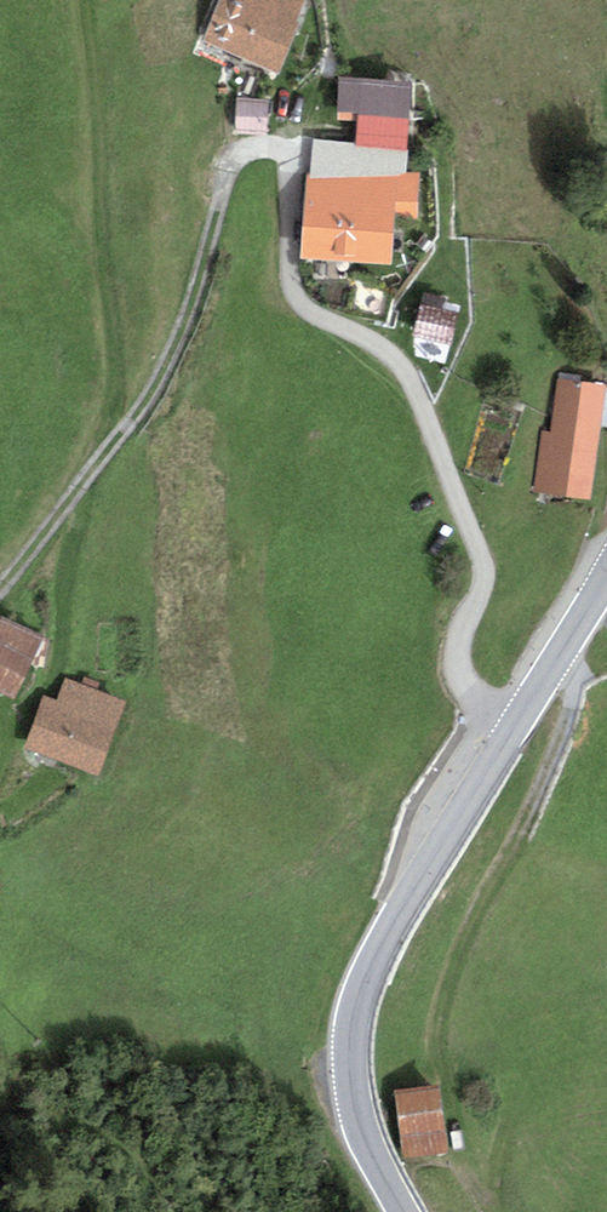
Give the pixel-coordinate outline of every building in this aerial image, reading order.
[(212,41),(288,70),(315,0),(228,0),(212,41)] [(424,91),(352,85),(349,115),(371,117),(367,167),(418,171),(424,91)] [(278,103),(246,101),(244,137),(276,138),(278,103)] [(431,179),(317,176),(315,252),(401,254),(402,217),(430,218),(431,179)] [(470,318),(433,308),(426,336),(463,345),(470,318)] [(567,383),(562,419),(606,426),(606,389),(567,383)] [(546,435),(538,490),(602,500),(606,470),(606,435),(559,428),(558,436),(546,435)] [(7,623),(0,641),(0,690),(35,704),(59,644),(7,623)] [(73,706),(56,700),(37,755),(117,781),(142,707),(80,686),(73,706)] [(452,1096),(408,1099),(412,1162),(456,1159),(452,1096)]
